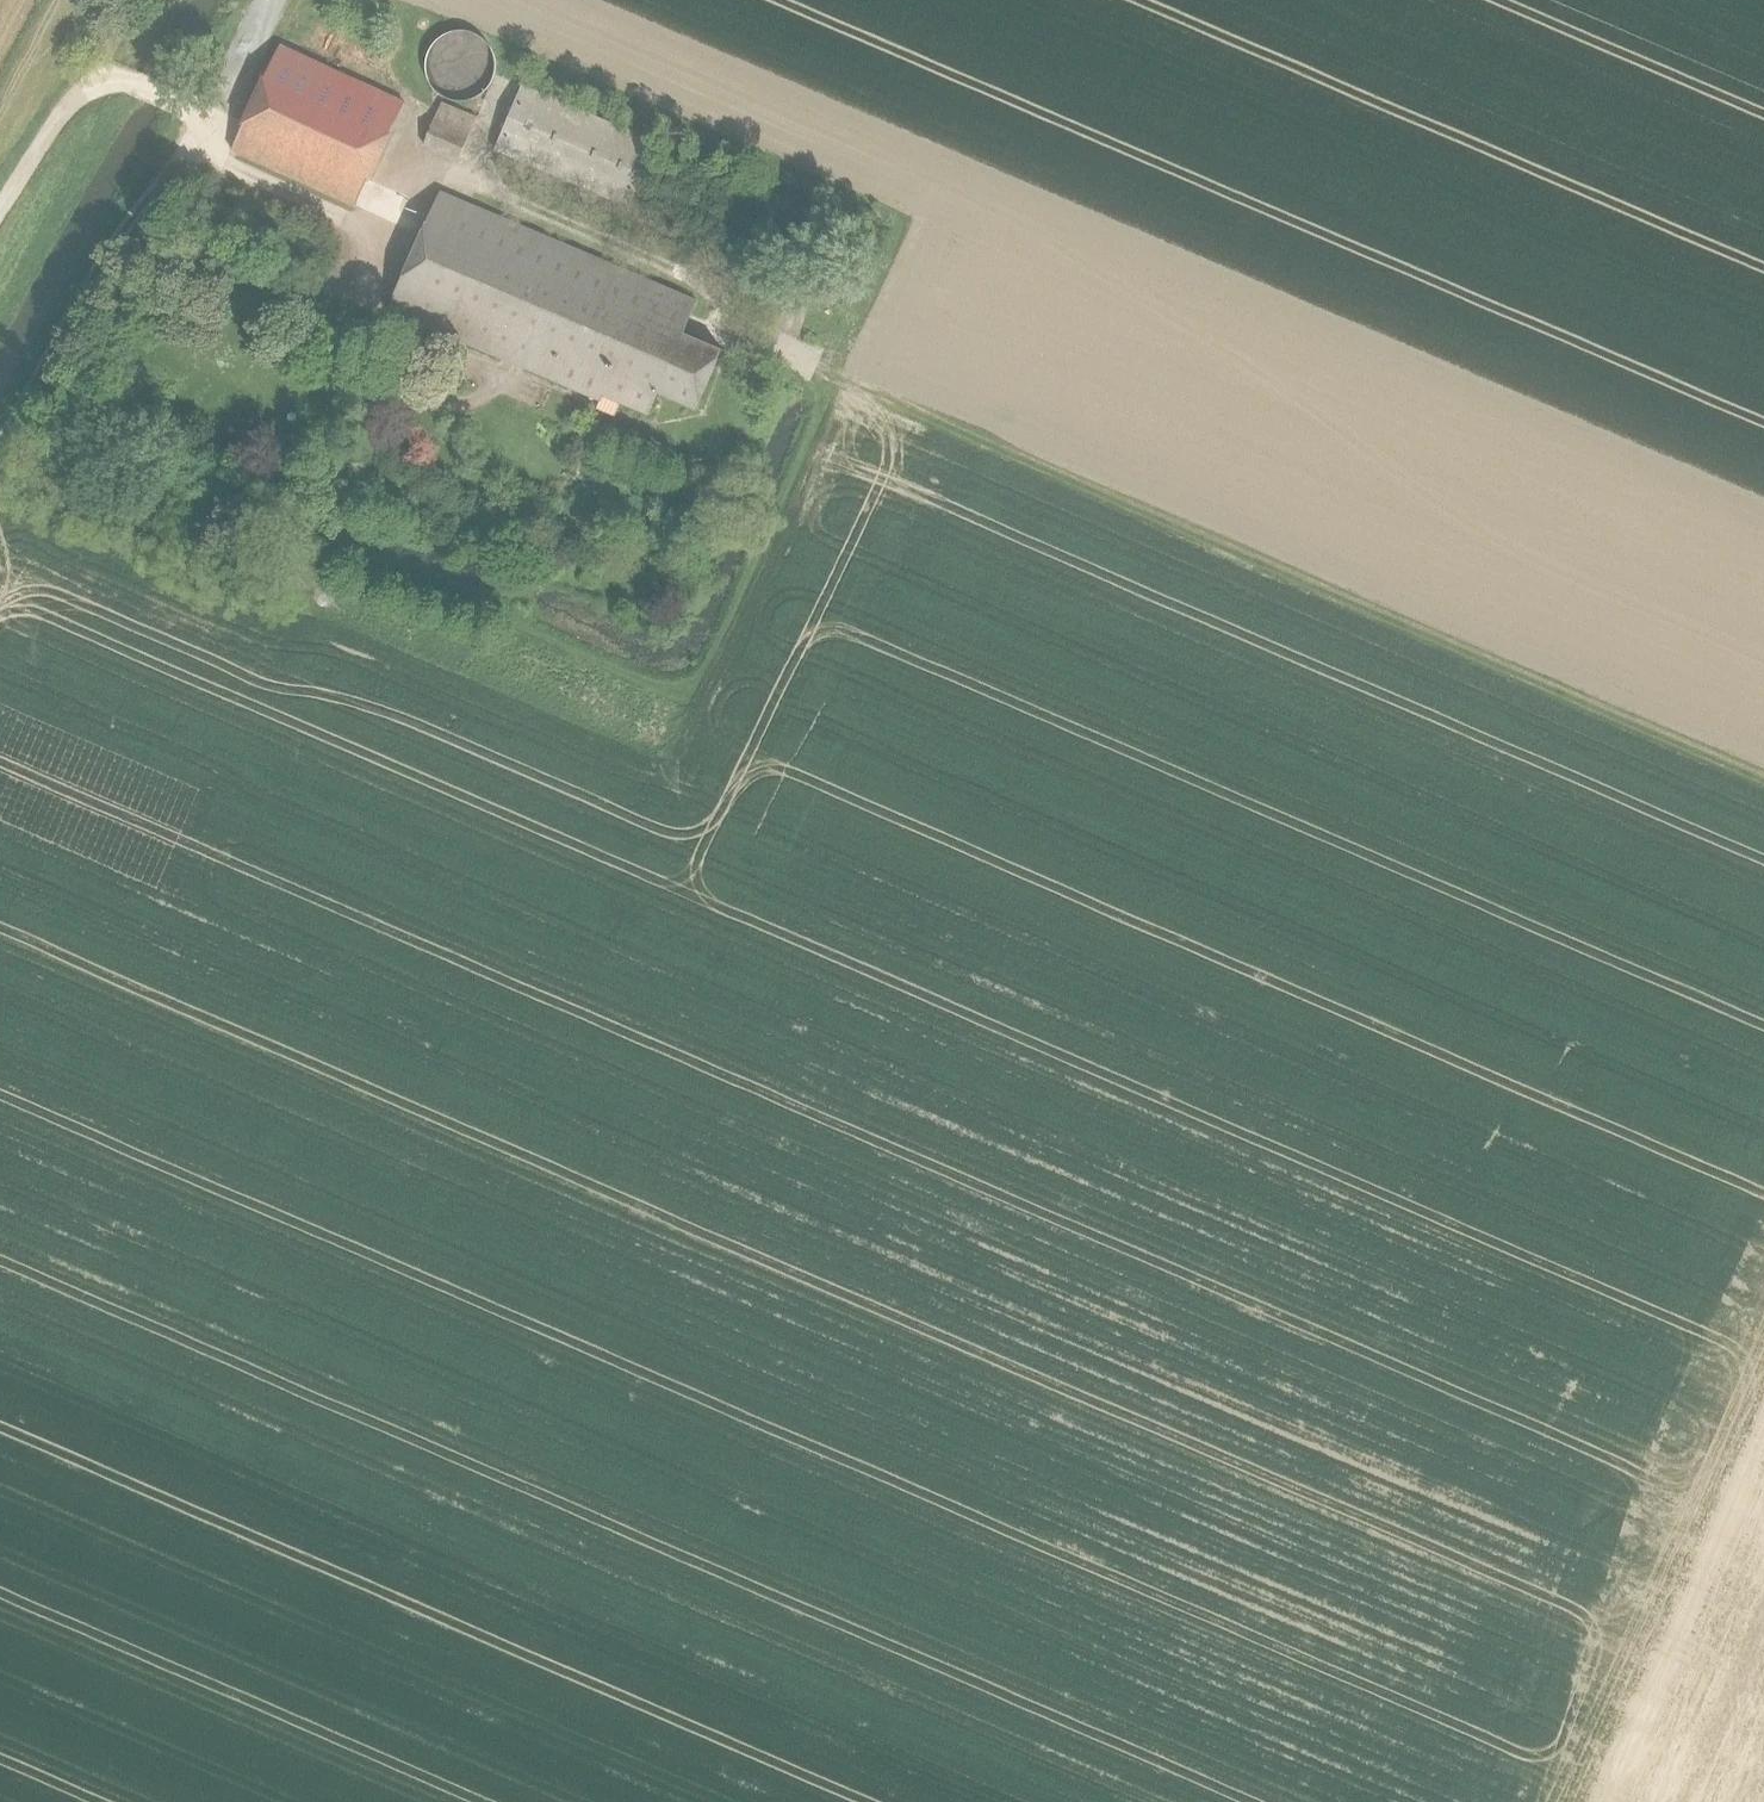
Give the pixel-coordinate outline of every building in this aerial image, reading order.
[(430,61),(431,76),(439,89),(452,98),(467,101),(482,98),(494,89),(502,76),(503,60),(499,46),(488,34),(474,28),(459,28),(445,34),(434,46),(430,61)] [(406,102),(282,49),(238,150),(362,204),(406,102)] [(656,142),(525,89),(501,148),(632,201),(656,142)] [(485,121),(450,106),(434,144),(470,159),(485,121)] [(663,384),(687,329),(699,299),(440,190),(390,309),(602,398),(606,388),(654,407),(663,384)] [(717,407),(741,352),(687,329),(663,384),(717,407)]
